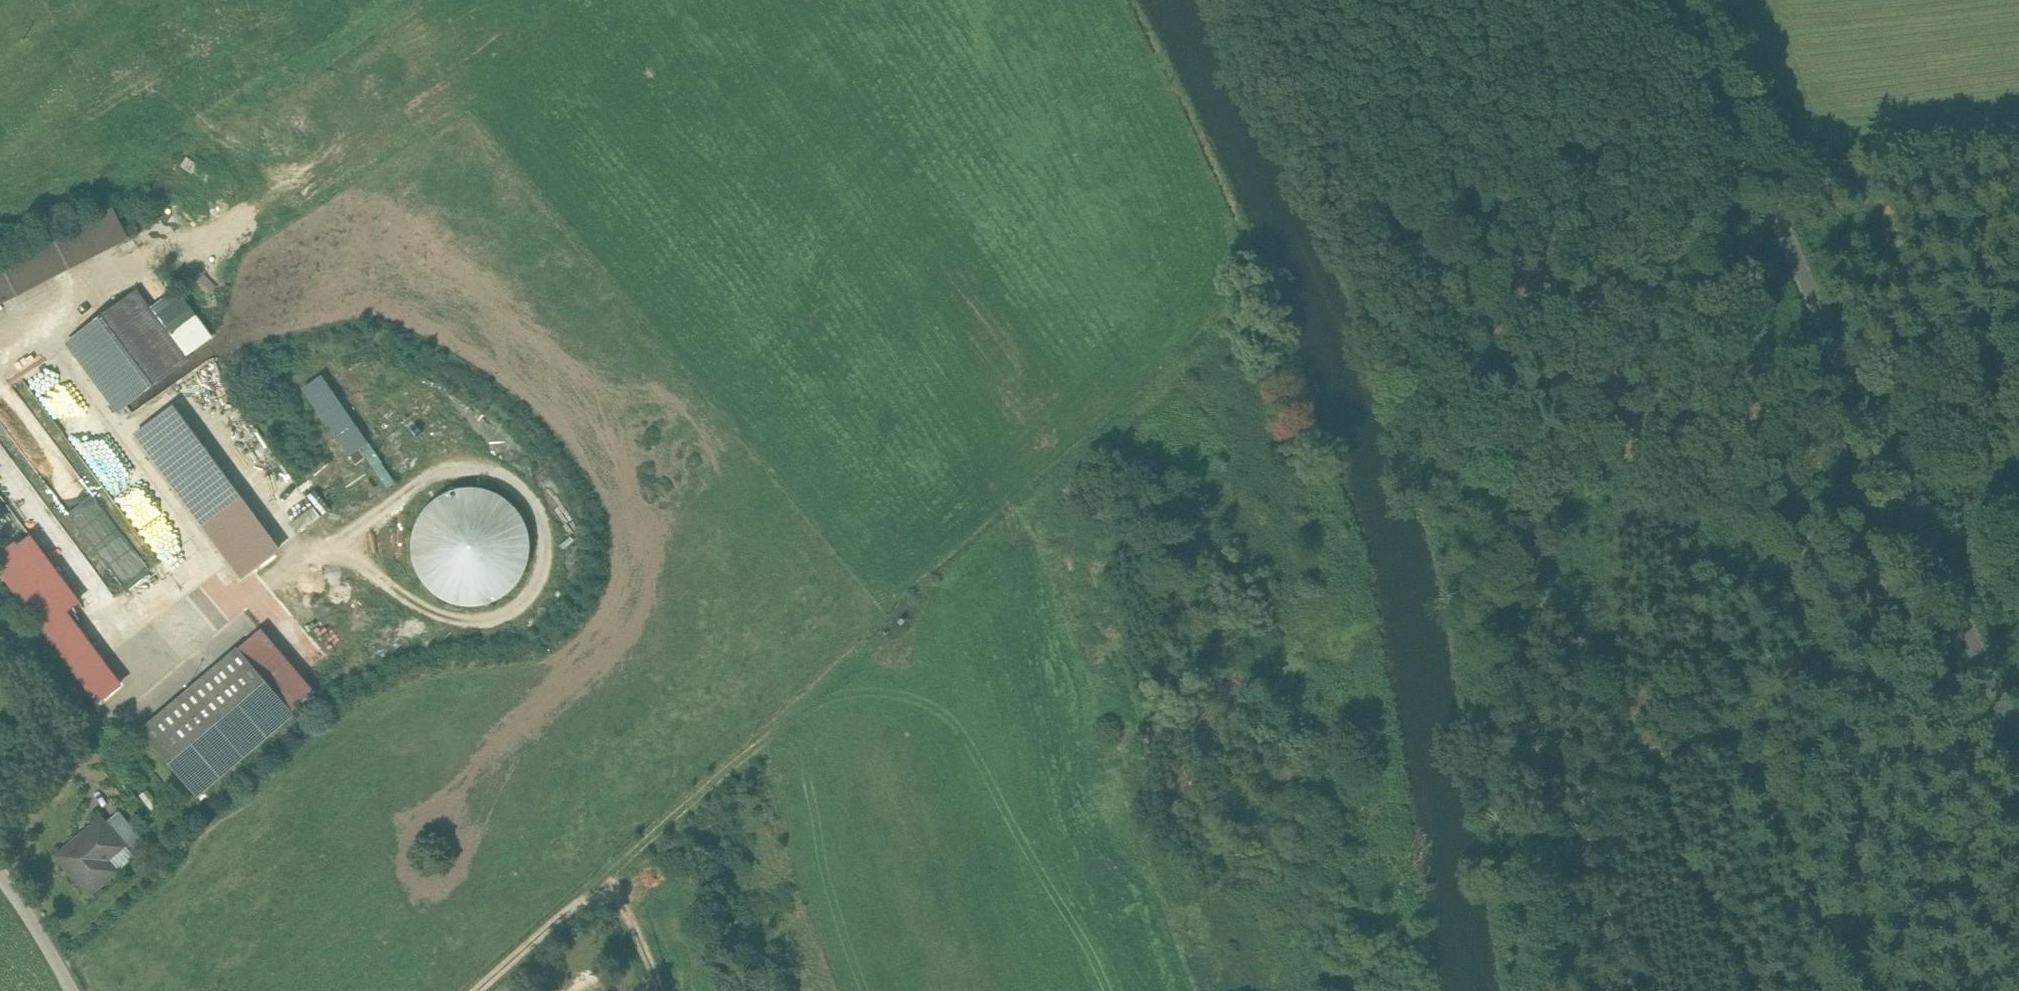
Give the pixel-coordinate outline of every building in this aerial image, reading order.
[(0,254),(0,291),(126,232),(112,201),(111,202),(0,254)] [(137,293),(69,344),(118,410),(187,359),(137,293)] [(303,387),(348,456),(368,443),(322,374),(303,387)] [(287,539),(176,398),(134,432),(244,573),(287,539)] [(518,602),(535,585),(545,564),(548,540),(543,516),(530,496),(512,481),(489,472),(465,471),(442,478),(423,492),(409,512),(402,535),(404,559),(413,581),(428,600),(449,612),(473,616),(497,613),(518,602)] [(315,692),(263,631),(238,652),(290,713),(315,692)] [(238,652),(146,731),(198,791),(290,713),(238,652)] [(143,841),(118,811),(105,823),(124,846),(124,847),(129,853),(143,841)] [(102,819),(58,856),(90,893),(117,871),(108,860),(124,847),(124,846),(105,823),(102,819)]
